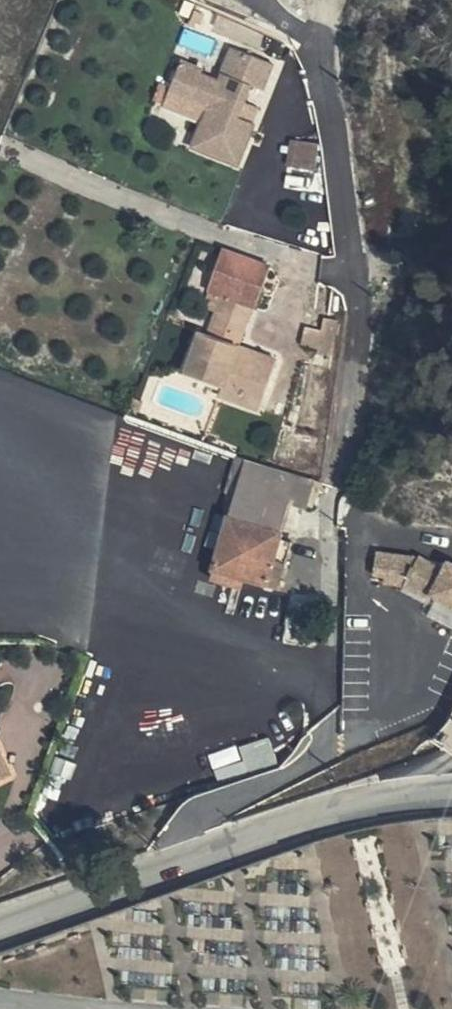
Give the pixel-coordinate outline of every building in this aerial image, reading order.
[(180,70),(170,92),(215,110),(207,126),(196,152),(240,169),(258,130),(240,122),(247,104),(243,102),(248,91),(263,96),(274,72),(234,56),(218,90),(205,83),(205,79),(180,70)] [(215,110),(170,92),(163,108),(207,126),(215,110)] [(265,112),(247,104),(240,122),(258,130),(265,112)] [(284,178),(300,184),(297,154),(294,153),(284,178)] [(297,154),(300,184),(310,188),(321,163),(297,154)] [(224,296),(257,309),(271,275),(223,255),(209,290),(224,296)] [(214,322),(246,335),(257,309),(224,296),(214,322)] [(240,349),(246,335),(214,322),(203,318),(190,348),(204,354),(197,370),(227,382),(223,390),(242,397),(247,385),(267,393),(278,365),(240,349)] [(347,335),(330,328),(323,340),(309,335),(299,355),(311,358),(331,368),(347,335)] [(204,354),(190,348),(183,364),(197,370),(204,354)] [(262,406),(267,393),(247,385),(242,397),(262,406)] [(310,505),(319,479),(249,460),(218,565),(220,565),(250,573),(271,579),(274,565),(290,569),(298,537),(284,533),(292,501),(310,505)] [(431,548),(428,552),(385,547),(375,568),(386,571),(388,577),(420,578),(444,590),(448,586),(451,588),(451,557),(431,548)] [(250,573),(220,565),(219,576),(248,583),(250,573)] [(286,583),(290,569),(274,565),(271,579),(286,583)] [(327,612),(297,609),(295,639),(325,641),(327,612)]
